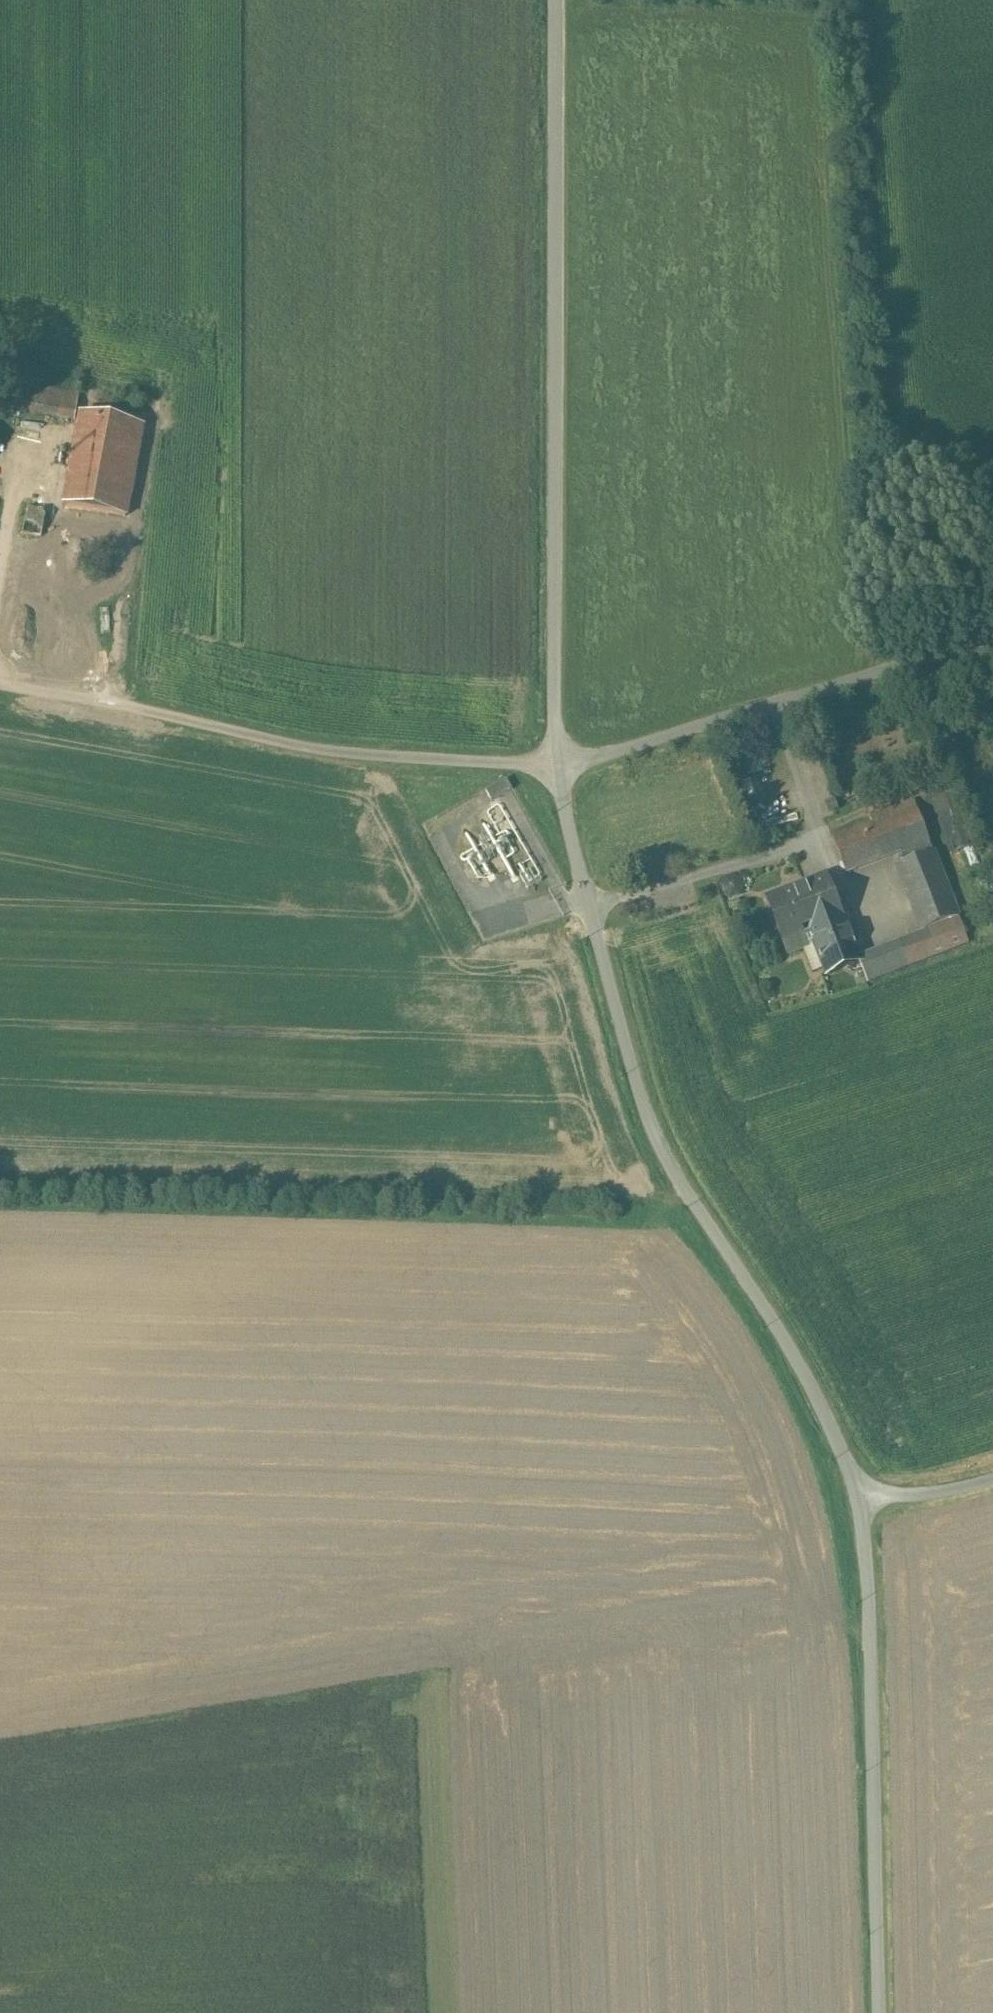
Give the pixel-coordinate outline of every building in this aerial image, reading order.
[(21,410),(26,385),(13,383),(8,408),(21,410)] [(64,393),(26,385),(21,410),(59,418),(64,393)] [(74,420),(78,395),(64,393),(59,418),(74,420)] [(141,426),(80,414),(63,506),(125,517),(141,426)] [(41,511),(26,508),(21,535),(40,538),(44,518),(41,511)] [(507,779),(486,791),(492,800),(513,789),(507,779)] [(953,795),(932,803),(959,874),(981,866),(953,795)] [(915,805),(833,836),(847,872),(901,851),(929,840),(915,805)] [(929,840),(901,851),(905,863),(897,866),(922,930),(958,916),(929,840)] [(828,875),(767,899),(788,954),(809,945),(806,937),(813,934),(846,921),(828,875)] [(922,930),(858,955),(869,982),(969,943),(958,916),(922,930)] [(846,921),(813,934),(826,967),(858,955),(846,921)]
